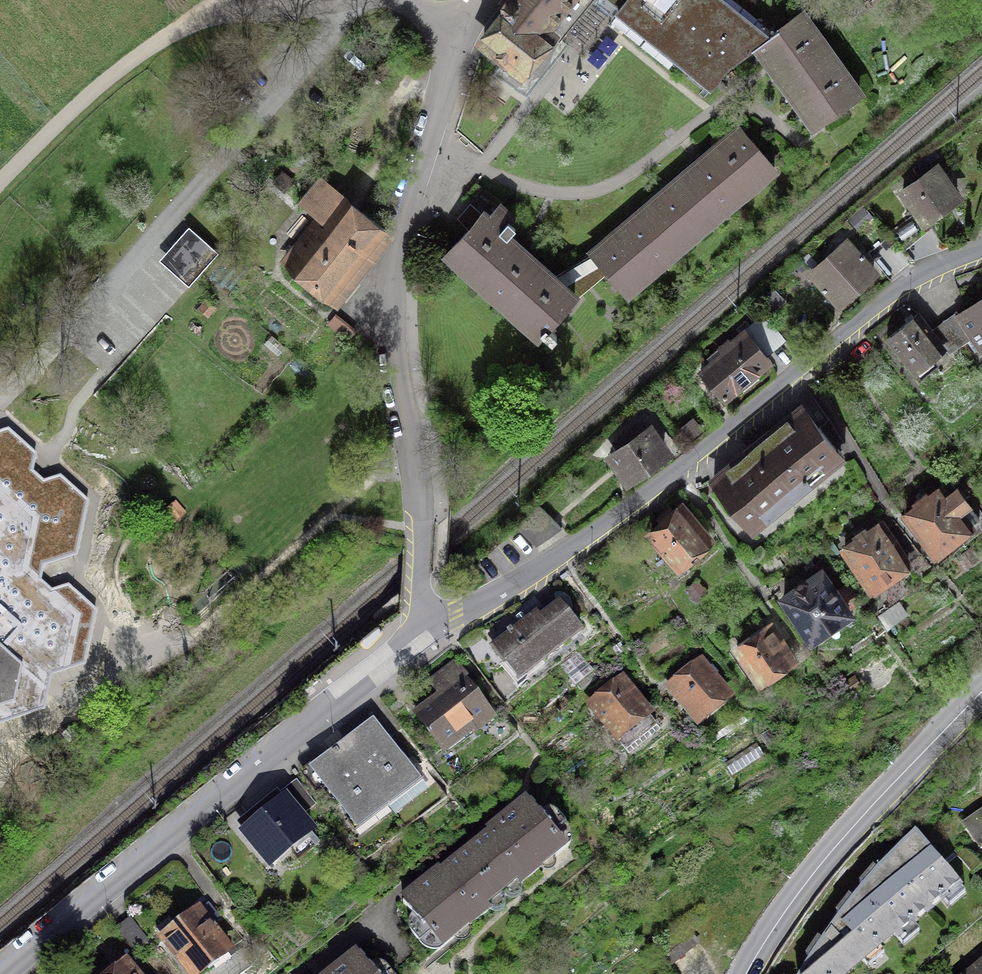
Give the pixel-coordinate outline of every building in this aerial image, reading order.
[(498,8),(505,14),(483,42),(507,61),(499,71),(526,90),(564,44),(559,41),(594,0),(505,0),(498,8)] [(714,85),(730,65),(757,45),(773,33),(732,0),(618,0),(622,4),(617,10),(707,83),(709,80),(714,85)] [(800,14),(773,33),(757,45),(769,62),(767,64),(771,70),(774,68),(798,102),(796,104),(800,110),(802,108),(815,126),(859,95),(800,14)] [(608,272),(626,294),(774,167),(740,128),(719,146),(724,151),(706,167),(602,256),(597,250),(592,253),(593,255),(555,277),(575,295),(578,298),(608,272)] [(957,195),(936,166),(903,190),(923,219),(957,195)] [(290,259),(337,297),(389,233),(342,196),(341,196),(320,178),(301,202),(315,213),(308,222),(315,227),(290,259)] [(447,251),(540,334),(541,332),(552,341),(557,335),(546,326),(575,295),(555,277),(553,276),(548,282),(524,260),(495,234),(499,229),(507,235),(515,226),(508,219),(511,216),(499,205),(488,217),(470,202),(456,217),(468,228),(447,251)] [(218,253),(189,226),(173,244),(202,271),(218,253)] [(874,272),(847,241),(812,272),(839,303),(874,272)] [(960,315),(957,311),(944,321),(962,344),(974,336),(981,347),(981,346),(981,299),(960,315)] [(784,338),(764,314),(730,343),(728,340),(720,347),(724,352),(701,372),(725,400),(771,361),(765,354),(784,338)] [(932,330),(919,314),(887,339),(912,370),(944,345),(950,353),(962,344),(944,321),(932,330)] [(828,418),(804,386),(705,469),(751,526),(841,453),(818,427),(828,418)] [(661,449),(650,433),(652,431),(649,426),(644,429),(641,425),(616,443),(620,449),(615,452),(614,449),(609,453),(612,458),(615,456),(626,473),(624,475),(628,480),(632,477),(631,474),(660,453),(662,456),(667,452),(663,447),(661,449)] [(14,703),(21,669),(36,664),(49,675),(84,664),(95,610),(68,585),(50,590),(40,581),(43,565),(75,555),(87,501),(60,476),(44,482),(32,471),(36,454),(8,430),(0,432),(0,708),(14,703)] [(917,505),(906,514),(935,551),(979,517),(950,479),(928,496),(926,493),(914,501),(917,505)] [(709,537),(681,505),(674,512),(665,501),(653,512),(662,522),(650,532),(678,564),(709,537)] [(561,527),(538,505),(517,526),(536,545),(561,527)] [(921,553),(896,523),(886,530),(881,523),(868,531),(866,528),(854,536),(856,540),(844,548),(872,587),(921,553)] [(848,610),(821,571),(805,581),(805,580),(797,585),(798,587),(784,596),(811,636),(848,610)] [(581,629),(558,601),(540,616),(536,611),(513,630),(511,628),(507,631),(508,633),(493,646),(506,662),(509,659),(523,675),(581,629)] [(791,657),(768,624),(737,645),(760,678),(791,657)] [(727,695),(698,660),(668,684),(697,719),(727,695)] [(465,677),(455,663),(431,681),(441,694),(415,713),(442,748),(470,727),(474,732),(493,717),(463,678),(465,677)] [(656,724),(621,680),(590,704),(625,748),(656,724)] [(415,778),(372,723),(313,768),(356,823),(415,778)] [(298,781),(280,795),(284,799),(285,798),(300,816),(315,804),(298,781)] [(300,816),(285,798),(284,799),(275,806),(271,802),(241,826),(245,830),(243,832),(270,865),(289,849),(298,860),(319,843),(310,832),(311,831),(300,816)] [(540,811),(531,799),(499,825),(503,829),(496,835),(492,830),(442,871),(469,905),(477,898),(487,911),(570,844),(571,832),(552,810),(540,811)] [(964,823),(981,848),(981,847),(981,810),(964,823)] [(873,867),(859,882),(864,886),(858,892),(892,933),(896,937),(958,885),(960,887),(973,877),(971,873),(956,855),(953,851),(940,863),(915,832),(877,871),(873,867)] [(469,905),(442,871),(439,873),(442,878),(436,883),(432,878),(402,902),(412,914),(409,916),(408,919),(407,924),(408,927),(426,948),(433,950),(439,950),(487,911),(477,898),(469,905)] [(858,892),(852,899),(849,895),(836,910),(841,915),(822,941),(818,937),(806,953),(811,958),(801,973),(843,973),(892,933),(858,892)] [(198,910),(163,937),(191,973),(197,973),(229,949),(198,910)] [(149,940),(130,917),(117,927),(136,951),(149,940)] [(685,922),(653,949),(668,967),(701,942),(685,922)] [(360,952),(333,973),(392,973),(383,963),(376,961),(369,963),(360,952)] [(125,963),(112,973),(135,973),(125,963)] [(975,969),(971,964),(959,973),(981,973),(981,963),(975,969)]
